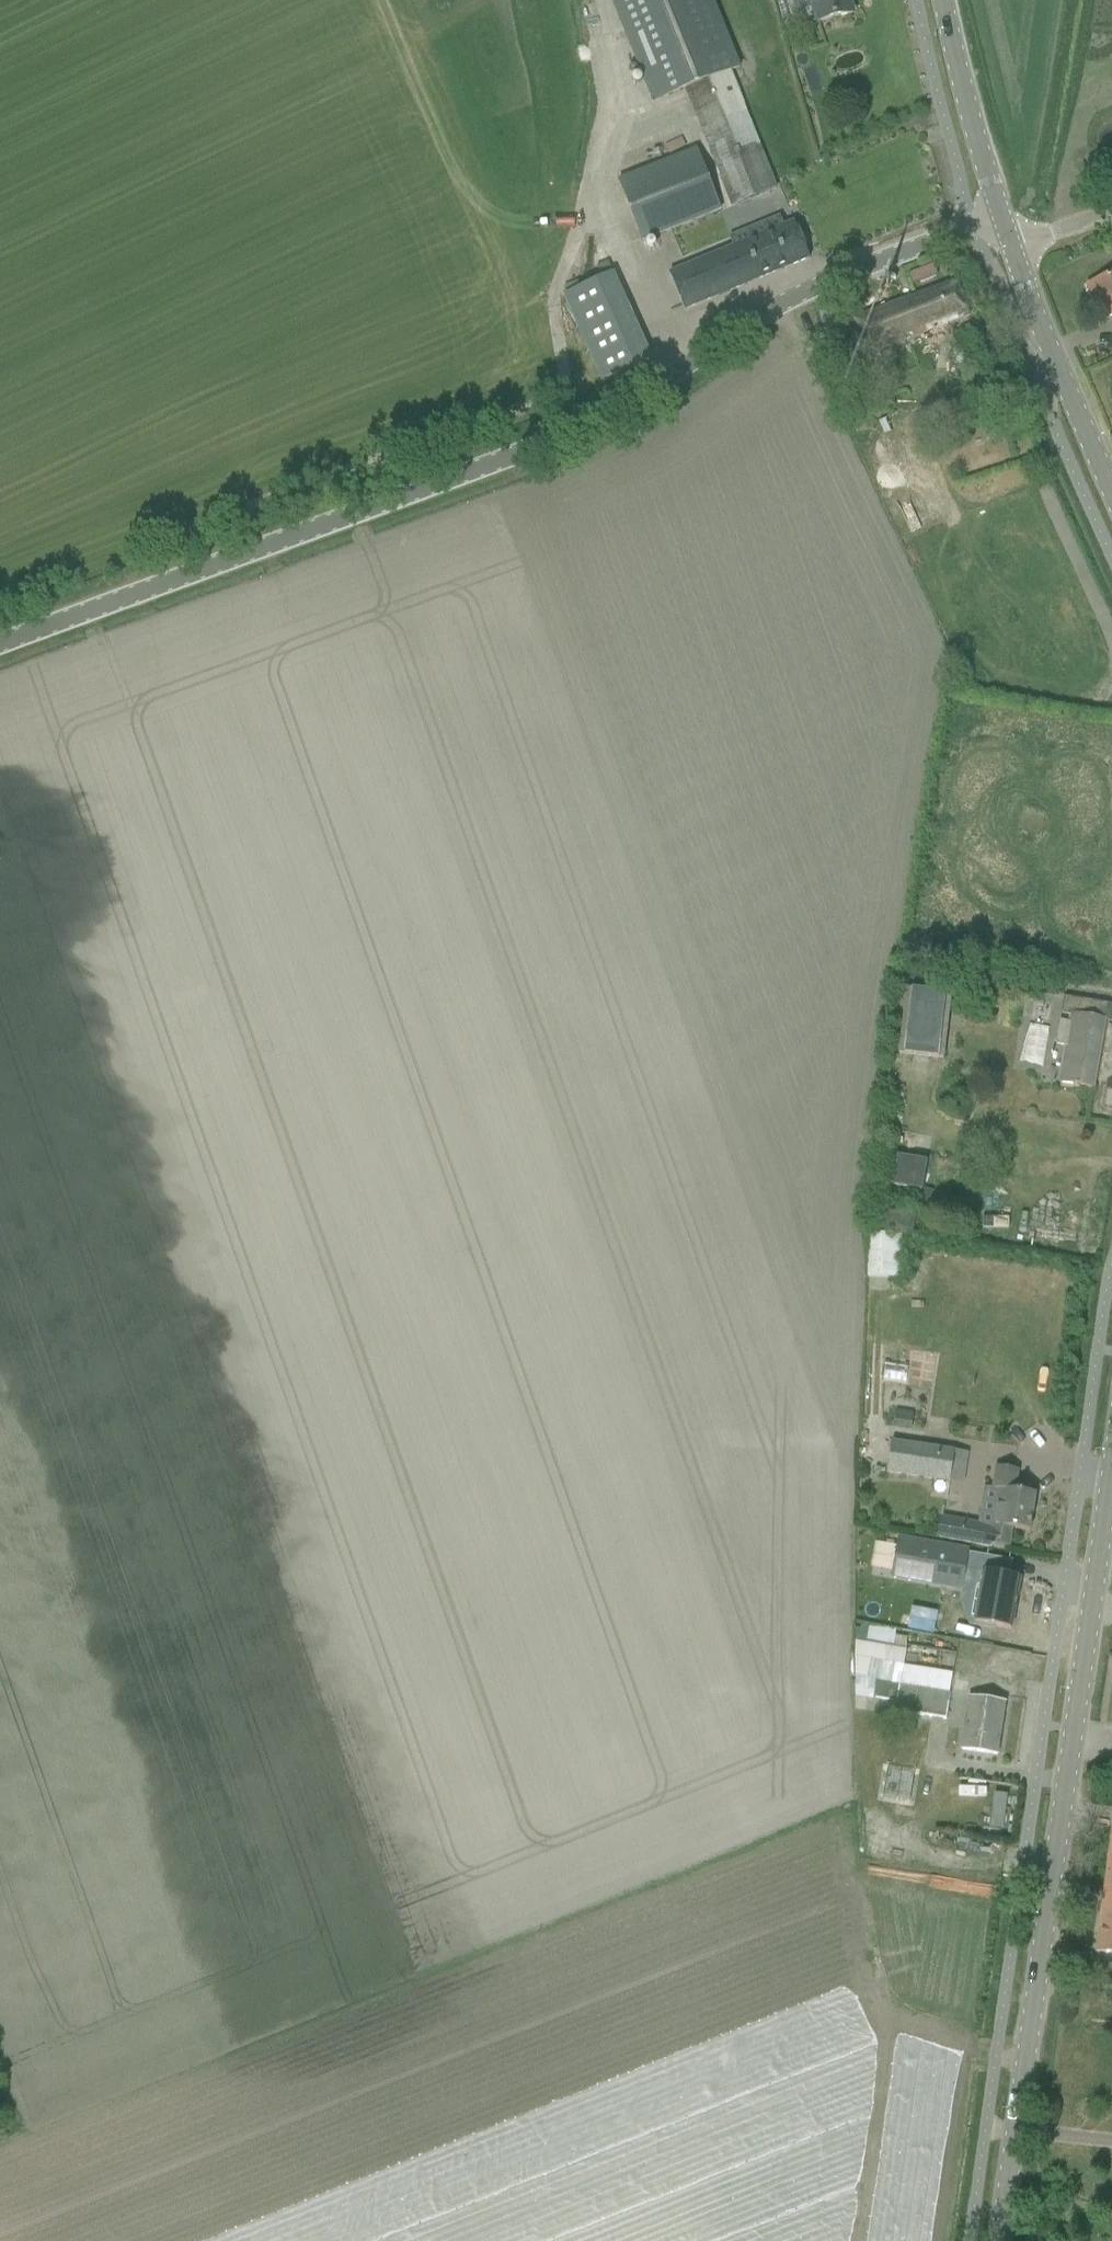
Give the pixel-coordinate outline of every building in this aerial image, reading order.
[(729,73),(740,68),(712,0),(611,0),(653,103),(686,90),(733,208),(776,191),(729,73)] [(818,23),(852,15),(849,0),(812,0),(818,23)] [(619,181),(643,241),(720,210),(696,150),(619,181)] [(684,311),(809,259),(794,223),(760,237),(762,242),(737,253),(735,247),(669,275),(684,311)] [(564,296),(602,381),(651,360),(612,274),(564,296)] [(1087,287),(1095,305),(1102,301),(1109,317),(1111,316),(1111,276),(1087,287)] [(956,281),(850,321),(865,356),(925,333),(930,346),(961,334),(957,321),(969,316),(956,281)] [(906,989),(899,1054),(943,1059),(950,994),(906,989)] [(1065,1049),(1060,1083),(1092,1089),(1108,1005),(1086,1001),(1064,998),(1061,1015),(1071,1016),(1069,1024),(1060,1022),(1056,1047),(1065,1049)] [(1042,1059),(1047,1029),(1030,1026),(1025,1056),(1042,1059)] [(896,1156),(891,1187),(921,1192),(922,1189),(926,1162),(896,1156)] [(919,1209),(932,1210),(935,1191),(922,1189),(921,1192),(919,1209)] [(870,1226),(913,1233),(915,1216),(873,1209),(870,1226)] [(869,1235),(868,1278),(900,1279),(901,1236),(869,1235)] [(895,1410),(892,1429),(909,1432),(912,1413),(895,1410)] [(891,1442),(886,1473),(949,1483),(954,1452),(891,1442)] [(993,1530),(991,1545),(992,1545),(1009,1548),(1012,1529),(1030,1532),(1035,1494),(1015,1491),(1018,1471),(996,1467),(993,1489),(999,1490),(993,1530)] [(942,1540),(942,1541),(971,1545),(976,1546),(976,1545),(979,1527),(945,1522),(942,1540)] [(904,1542),(898,1576),(969,1589),(969,1585),(987,1588),(980,1625),(1017,1631),(1027,1580),(989,1573),(989,1574),(972,1571),(975,1555),(904,1542)] [(866,1697),(894,1702),(893,1713),(946,1721),(950,1695),(868,1682),(866,1697)] [(962,1750),(997,1755),(1004,1703),(970,1698),(962,1750)] [(1004,1827),(1006,1793),(992,1792),(990,1827),(1004,1827)] [(1111,1955),(1111,1831),(1096,1953),(1111,1955)]
